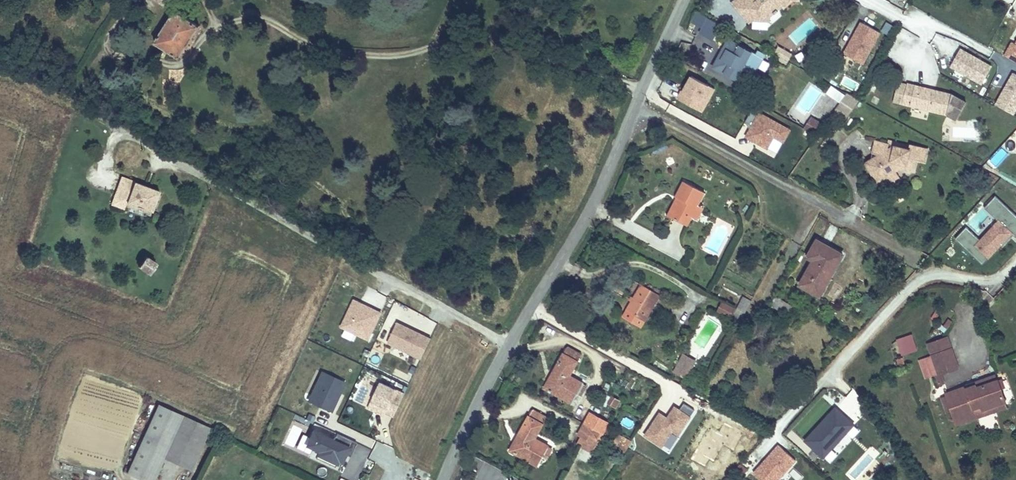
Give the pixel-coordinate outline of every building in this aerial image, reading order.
[(170,11),(177,0),(152,0),(170,11)] [(740,0),(725,0),(724,1),(731,8),(740,0)] [(731,8),(736,14),(746,5),(746,0),(747,0),(740,0),(731,8)] [(736,14),(741,20),(743,18),(761,19),(761,14),(765,10),(768,13),(772,10),(769,7),(773,4),(771,3),(775,0),(747,0),(746,0),(746,5),(736,14)] [(696,11),(691,22),(700,26),(698,31),(714,39),(721,23),(696,11)] [(199,29),(174,13),(154,46),(178,62),(199,29)] [(864,64),(881,30),(858,19),(842,53),(864,64)] [(1015,62),(1015,37),(1005,56),(1015,62)] [(755,57),(723,41),(712,61),(733,73),(736,66),(747,72),(755,57)] [(788,60),(792,52),(778,45),(774,54),(788,60)] [(982,83),(992,63),(959,46),(949,67),(982,83)] [(1014,114),(1015,111),(1015,72),(1012,70),(994,104),(1014,114)] [(688,72),(676,99),(703,111),(715,85),(688,72)] [(897,101),(938,112),(948,118),(959,99),(944,91),(903,80),(897,101)] [(840,101),(836,108),(848,115),(857,99),(830,84),(825,93),(840,101)] [(785,142),(791,126),(756,111),(745,138),(768,148),(773,137),(785,142)] [(799,126),(801,127),(808,116),(806,114),(799,126)] [(801,127),(812,133),(819,122),(808,116),(801,127)] [(890,145),(865,159),(875,179),(900,165),(890,145)] [(672,211),(686,219),(690,213),(697,201),(704,189),(684,178),(677,191),(683,194),(672,211)] [(683,194),(677,191),(667,208),(672,211),(683,194)] [(954,238),(984,266),(1015,231),(1015,214),(995,195),(983,207),(996,219),(979,238),(966,226),(954,238)] [(118,199),(110,219),(124,226),(148,235),(156,215),(118,199)] [(697,201),(690,213),(696,217),(703,204),(697,201)] [(124,226),(110,219),(107,226),(121,233),(124,226)] [(813,256),(798,285),(805,288),(807,286),(816,290),(830,265),(832,267),(841,251),(814,237),(806,252),(813,256)] [(155,262),(140,249),(131,259),(146,273),(155,262)] [(629,303),(648,314),(661,292),(642,281),(629,303)] [(742,317),(751,300),(743,296),(734,313),(742,317)] [(369,340),(382,310),(353,297),(337,334),(353,341),(356,334),(369,340)] [(776,297),(773,306),(788,311),(791,303),(776,297)] [(731,315),(735,304),(721,299),(717,310),(731,315)] [(386,342),(420,360),(431,337),(397,320),(386,342)] [(900,355),(917,350),(913,333),(895,338),(900,355)] [(929,340),(933,352),(952,346),(948,334),(929,340)] [(579,346),(565,339),(542,377),(571,393),(581,375),(564,365),(572,352),(574,354),(579,346)] [(952,346),(933,352),(939,370),(958,364),(952,346)] [(691,358),(683,354),(675,366),(683,371),(691,358)] [(332,411),(346,381),(321,369),(306,399),(332,411)] [(968,380),(969,383),(976,380),(977,383),(998,376),(996,370),(968,380)] [(946,390),(946,393),(951,406),(955,416),(977,408),(974,403),(982,401),(984,406),(1006,397),(998,376),(977,383),(976,380),(969,383),(946,390)] [(363,414),(389,426),(405,391),(379,379),(363,414)] [(951,406),(946,393),(942,394),(947,408),(951,406)] [(610,394),(605,402),(616,408),(620,400),(610,394)] [(977,408),(955,416),(956,421),(982,411),(1008,403),(1006,397),(984,406),(982,401),(974,403),(977,408)] [(189,412),(165,401),(132,466),(156,479),(169,452),(189,412)] [(530,402),(507,440),(536,456),(545,437),(529,428),(536,415),(539,417),(544,409),(530,402)] [(658,410),(642,435),(662,447),(673,430),(679,434),(695,409),(684,403),(681,408),(674,403),(667,415),(658,410)] [(575,426),(592,435),(603,415),(587,405),(575,426)] [(835,405),(803,439),(829,463),(838,453),(832,448),(847,432),(852,438),(861,429),(835,405)] [(189,412),(169,452),(193,464),(213,424),(189,412)] [(348,441),(311,428),(308,436),(300,433),(303,424),(292,420),(283,446),(301,452),(302,451),(340,464),(348,441)] [(613,439),(623,445),(628,436),(617,430),(613,439)] [(846,435),(833,448),(837,452),(850,438),(846,435)] [(761,479),(779,479),(797,459),(777,443),(752,472),(761,479)]
